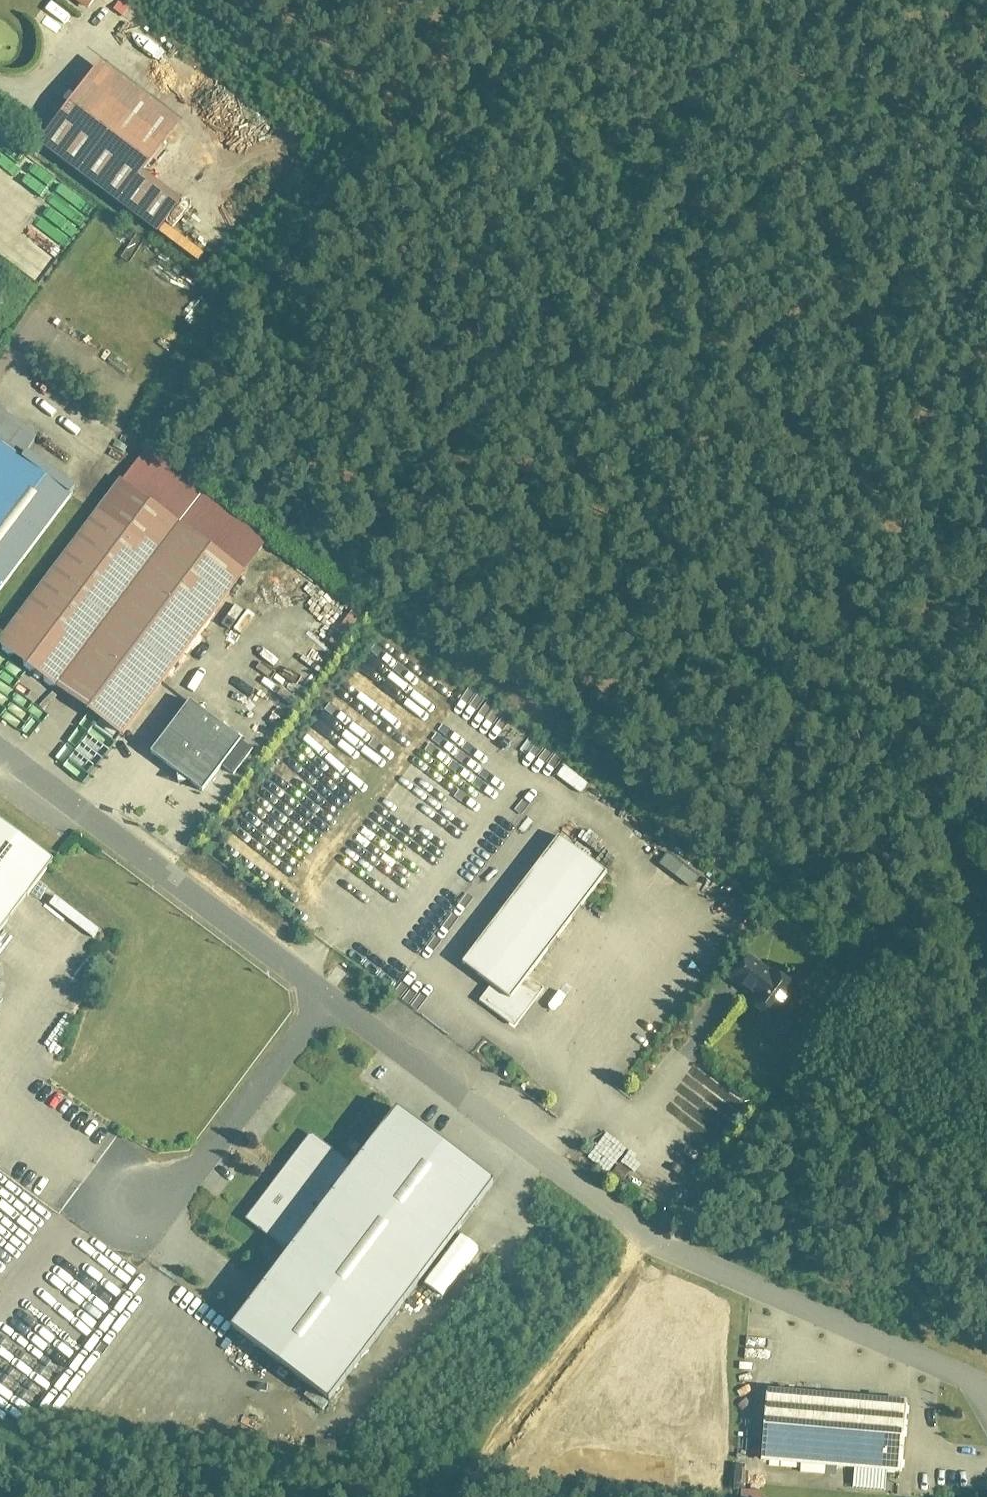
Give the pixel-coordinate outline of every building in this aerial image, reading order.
[(86,15),(97,0),(67,0),(86,15)] [(180,128),(98,66),(34,151),(152,239),(183,198),(147,171),(180,128)] [(70,504),(18,464),(37,440),(0,412),(0,594),(70,504)] [(0,647),(0,651),(125,740),(246,572),(192,534),(220,495),(151,446),(123,485),(119,482),(0,647)] [(187,706),(150,759),(200,794),(238,742),(187,706)] [(56,863),(0,821),(0,937),(56,863)] [(560,835),(463,963),(493,986),(481,1002),(516,1027),(544,990),(528,978),(608,872),(560,835)] [(751,959),(734,980),(757,997),(752,1004),(776,1023),(800,991),(775,972),(773,975),(751,959)] [(245,1220),(290,1255),(232,1331),(324,1402),(489,1190),(395,1118),(355,1170),(310,1136),(245,1220)] [(903,1401),(768,1393),(764,1463),(898,1471),(903,1401)]
